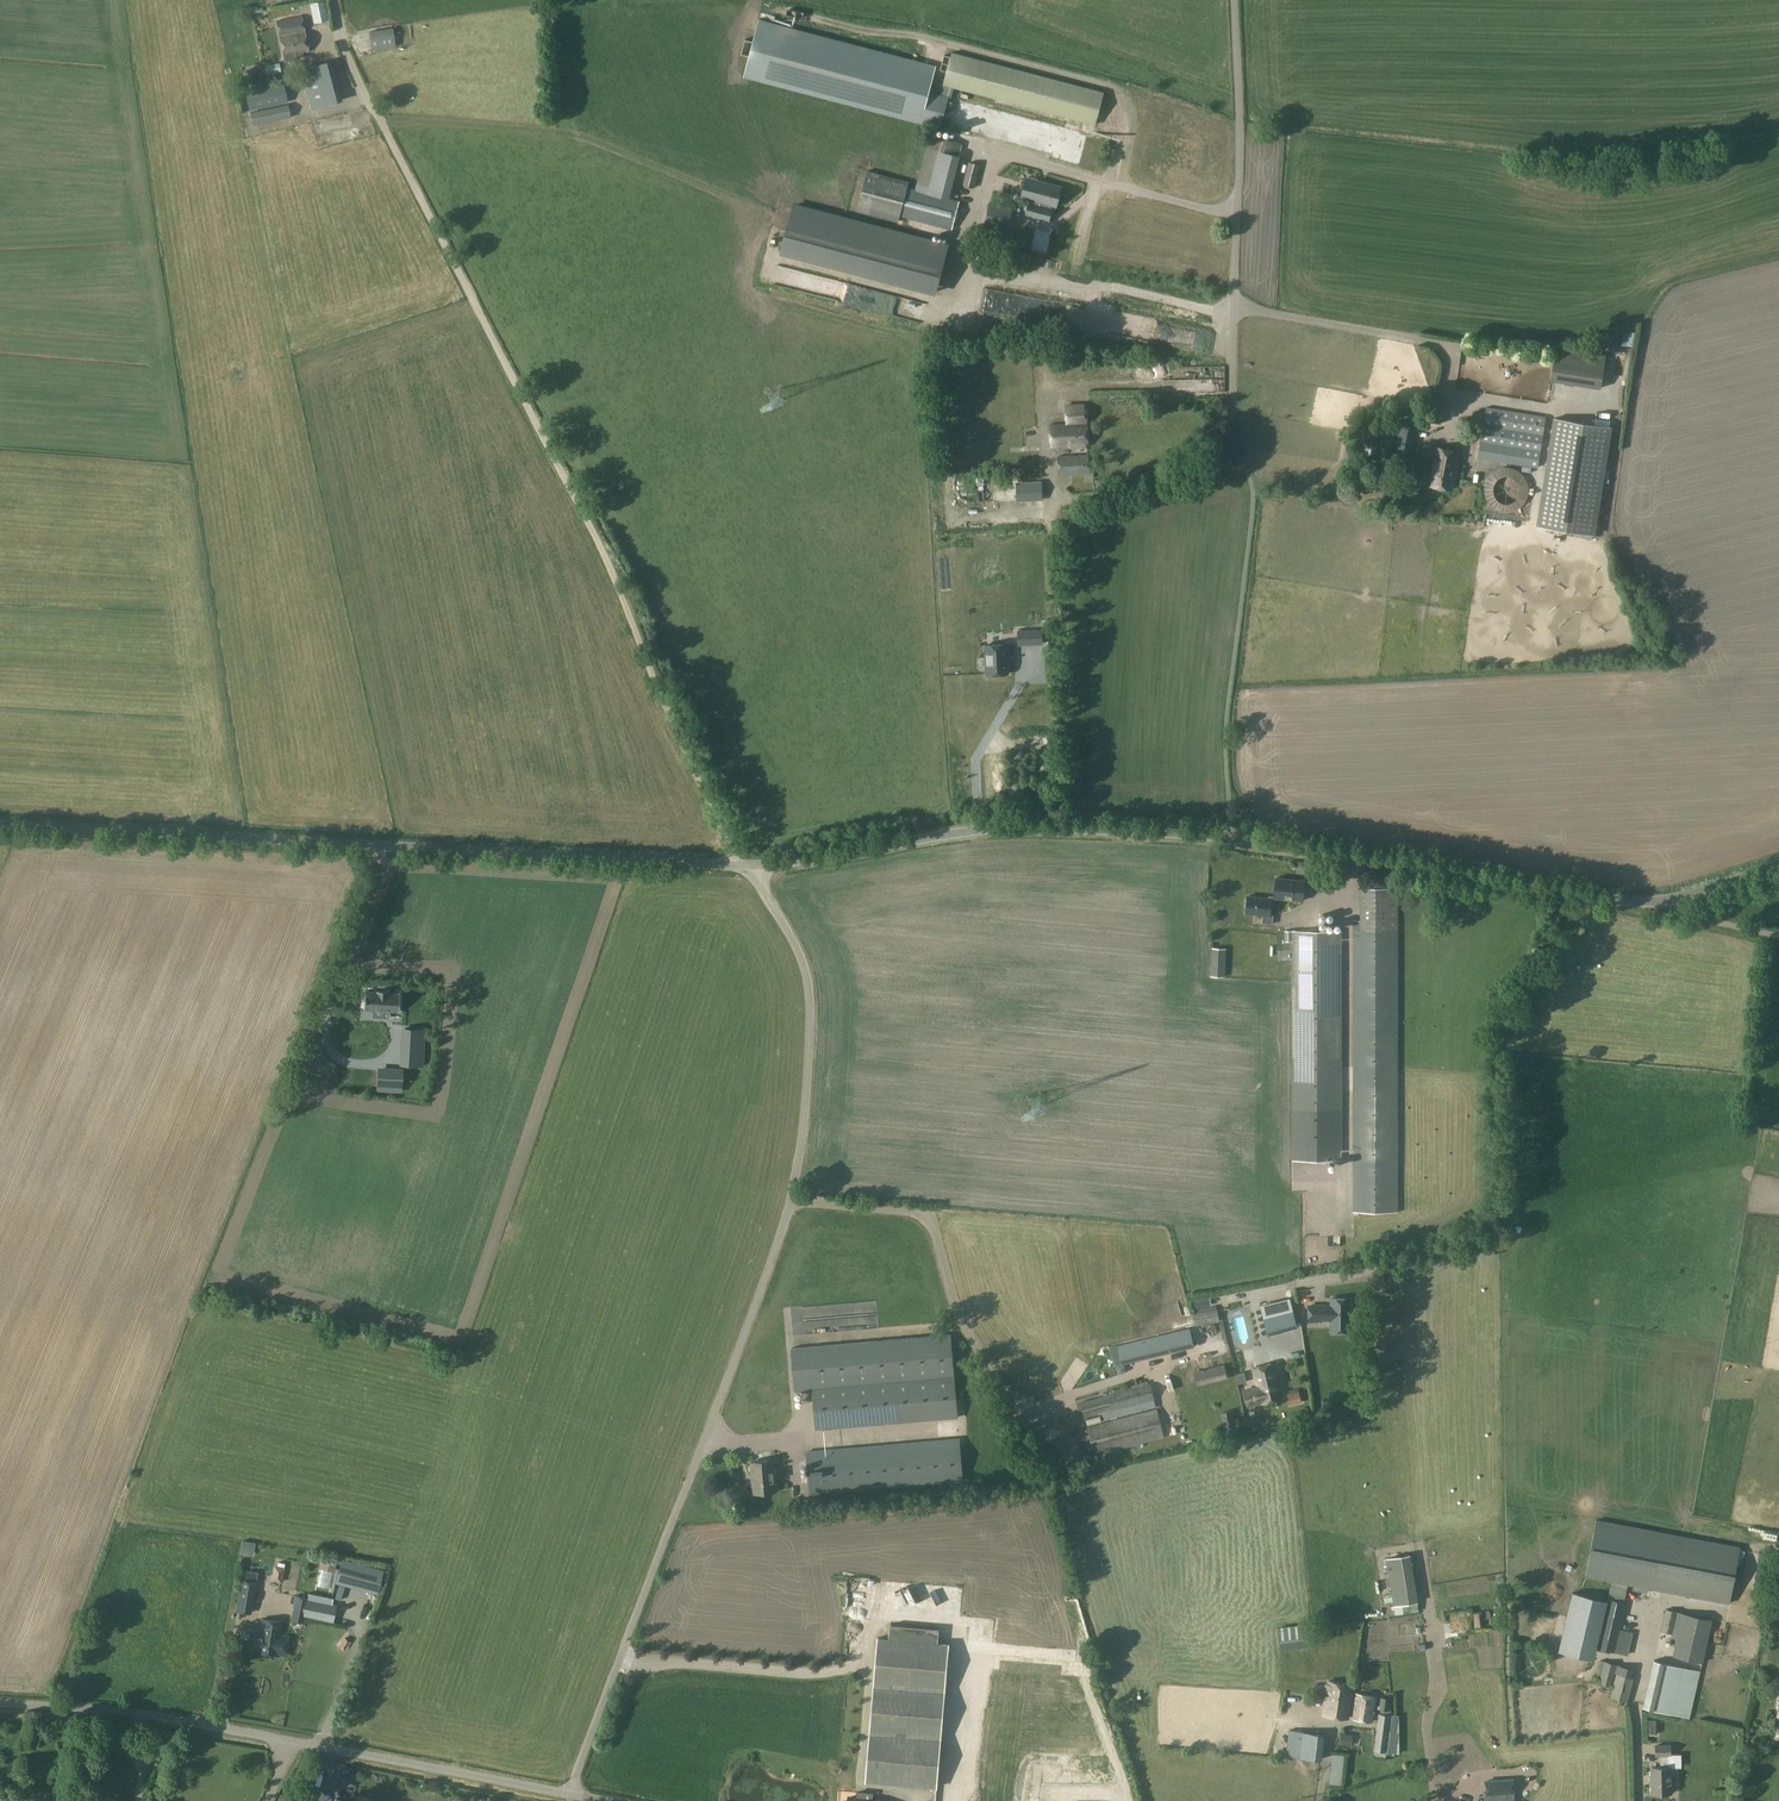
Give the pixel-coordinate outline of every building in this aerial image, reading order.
[(309,3),(313,23),(328,21),(324,1),(309,3)] [(256,6),(249,8),(250,15),(263,12),(262,7),(257,8),(256,6)] [(296,59),(295,58),(299,58),(298,53),(309,51),(301,16),(276,21),(285,61),(296,59)] [(745,39),(742,54),(741,54),(750,56),(744,77),(931,127),(940,95),(928,92),(935,67),(885,54),(759,21),(753,42),(745,39)] [(369,32),(372,51),(395,48),(392,29),(369,32)] [(951,51),(931,127),(1085,168),(1094,134),(952,97),(955,86),(1097,124),(1105,92),(951,51)] [(300,68),(310,109),(342,101),(332,60),(300,68)] [(266,75),(276,73),(281,72),(279,63),(264,66),(266,75)] [(245,70),(244,76),(247,80),(253,79),(254,73),(251,69),(245,70)] [(248,111),(288,103),(283,82),(244,90),(248,111)] [(928,139),(926,148),(957,156),(959,156),(962,144),(949,140),(950,136),(937,133),(930,131),(928,139)] [(974,188),(980,165),(969,162),(963,185),(974,188)] [(960,201),(915,189),(907,187),(909,181),(867,170),(857,210),(899,221),(900,216),(952,230),(960,201)] [(1025,183),(1021,182),(1019,191),(1023,193),(1022,197),(1031,200),(1033,191),(1058,197),(1061,187),(1036,181),(1037,179),(1028,177),(1028,179),(1027,178),(1025,183)] [(1056,206),(1058,197),(1033,191),(1031,200),(1030,203),(1029,203),(1026,215),(1048,221),(1051,209),(1050,209),(1051,205),(1056,206)] [(1013,207),(984,200),(977,224),(1007,232),(1013,207)] [(793,203),(780,254),(936,295),(949,244),(793,203)] [(1097,233),(1107,233),(1108,220),(1098,219),(1097,233)] [(1090,270),(1113,273),(1114,264),(1091,261),(1090,270)] [(1557,350),(1552,380),(1601,388),(1606,357),(1557,350)] [(1066,425),(1065,425),(1050,426),(1052,447),(1071,446),(1071,447),(1086,446),(1084,425),(1088,425),(1087,411),(1085,411),(1085,403),(1065,404),(1066,425)] [(1538,468),(1546,417),(1486,407),(1477,459),(1538,468)] [(1612,427),(1610,427),(1555,418),(1538,525),(1595,534),(1612,427)] [(1033,419),(1023,421),(1025,429),(1035,427),(1033,419)] [(1411,461),(1418,422),(1400,419),(1392,458),(1411,461)] [(1369,430),(1364,456),(1376,458),(1380,432),(1369,430)] [(1381,455),(1381,457),(1389,458),(1389,456),(1393,434),(1385,432),(1381,455)] [(1458,470),(1457,470),(1460,452),(1434,447),(1427,485),(1453,490),(1455,478),(1457,478),(1458,470)] [(1024,482),(1040,481),(1039,448),(1023,449),(1024,482)] [(1089,454),(1057,455),(1058,474),(1090,473),(1089,454)] [(1042,483),(1016,485),(1017,500),(1042,499),(1042,483)] [(1419,485),(1393,485),(1393,502),(1419,501),(1419,485)] [(959,502),(1013,500),(1012,487),(959,489),(959,502)] [(1396,504),(1395,520),(1409,521),(1410,504),(1396,504)] [(1008,624),(1008,640),(1032,640),(1032,624),(1008,624)] [(978,640),(978,670),(984,670),(996,670),(999,670),(999,640),(994,640),(983,640),(978,640)] [(1025,662),(1014,664),(1014,667),(1024,666),(1025,670),(1035,668),(1030,641),(1022,642),(1025,662)] [(1020,723),(1030,723),(1030,712),(1020,712),(1020,723)] [(1268,896),(1268,898),(1272,898),(1272,905),(1274,906),(1275,898),(1303,900),(1305,880),(1276,877),(1274,896),(1268,896)] [(1272,898),(1268,898),(1246,895),(1244,914),(1263,916),(1262,924),(1272,925),(1273,915),(1271,915),(1272,905),(1272,898)] [(1341,931),(1292,931),(1292,1161),(1341,1161),(1341,931)] [(1353,931),(1353,1163),(1397,1162),(1397,931),(1353,931)] [(1225,949),(1212,948),(1210,976),(1224,977),(1225,949)] [(365,991),(364,1010),(372,1010),(373,1010),(372,1017),(385,1018),(385,1011),(390,1011),(398,1012),(399,993),(387,993),(387,991),(377,991),(377,992),(365,991)] [(404,1029),(403,1065),(422,1066),(424,1030),(404,1029)] [(379,1080),(379,1066),(320,1064),(320,1079),(379,1080)] [(276,1115),(299,1119),(302,1107),(278,1103),(276,1115)] [(1397,1162),(1353,1163),(1353,1212),(1397,1212),(1397,1162)] [(1287,1290),(1258,1297),(1268,1335),(1297,1328),(1287,1290)] [(1202,1298),(1194,1299),(1196,1309),(1204,1307),(1202,1298)] [(1309,1306),(1309,1321),(1322,1321),(1322,1319),(1331,1319),(1331,1326),(1349,1326),(1350,1326),(1350,1299),(1345,1299),(1331,1299),(1331,1307),(1325,1307),(1325,1306),(1309,1306)] [(845,1302),(792,1305),(793,1333),(840,1330),(840,1329),(875,1326),(873,1301),(845,1303),(845,1302)] [(1240,1338),(1258,1331),(1249,1306),(1231,1313),(1240,1338)] [(1219,1322),(1217,1311),(1216,1309),(1192,1313),(1195,1326),(1219,1322)] [(1190,1329),(1119,1345),(1123,1363),(1194,1347),(1190,1329)] [(958,1417),(951,1333),(793,1346),(797,1391),(813,1390),(816,1429),(958,1417)] [(1222,1359),(1192,1366),(1197,1385),(1226,1378),(1222,1359)] [(1283,1398),(1274,1363),(1253,1368),(1258,1387),(1244,1390),(1248,1406),(1283,1398)] [(1145,1402),(1155,1400),(1151,1383),(1109,1395),(1112,1411),(1145,1402)] [(1289,1405),(1301,1403),(1298,1392),(1287,1394),(1289,1405)] [(1112,1411),(1109,1395),(1080,1403),(1084,1418),(1102,1413),(1112,1411)] [(1112,1411),(1102,1413),(1104,1420),(1156,1407),(1155,1400),(1145,1402),(1112,1411)] [(1094,1456),(1164,1438),(1157,1409),(1086,1427),(1094,1456)] [(1230,1412),(1221,1415),(1225,1432),(1227,1431),(1227,1436),(1236,1433),(1230,1412)] [(954,1439),(806,1452),(809,1494),(964,1481),(960,1438),(954,1439)] [(754,1493),(775,1492),(773,1461),(751,1462),(754,1493)] [(1580,1547),(1576,1576),(1650,1586),(1649,1593),(1659,1595),(1660,1591),(1697,1596),(1696,1600),(1723,1603),(1732,1541),(1590,1521),(1587,1548),(1580,1547)] [(242,1541),(240,1553),(246,1554),(248,1542),(242,1541)] [(1390,1584),(1413,1580),(1409,1555),(1386,1558),(1390,1584)] [(285,1571),(300,1571),(300,1559),(286,1558),(285,1571)] [(1504,1570),(1503,1558),(1490,1560),(1492,1571),(1504,1570)] [(323,1559),(321,1565),(333,1567),(334,1561),(323,1559)] [(386,1567),(342,1559),(339,1573),(356,1576),(356,1580),(379,1584),(380,1580),(384,1580),(386,1567)] [(269,1578),(280,1579),(282,1565),(270,1563),(269,1578)] [(243,1570),(241,1578),(256,1581),(258,1572),(243,1570)] [(241,1579),(236,1611),(239,1612),(250,1614),(255,1581),(241,1579)] [(1595,1599),(1572,1593),(1558,1651),(1581,1657),(1595,1599)] [(308,1598),(295,1595),(290,1621),(302,1623),(304,1616),(308,1600),(308,1598)] [(308,1600),(304,1616),(332,1622),(335,1605),(308,1600)] [(1608,1600),(1597,1648),(1614,1652),(1619,1630),(1625,1604),(1608,1600)] [(1281,1606),(1281,1615),(1296,1614),(1295,1605),(1281,1606)] [(1712,1620),(1665,1608),(1660,1630),(1673,1633),(1671,1644),(1676,1645),(1673,1655),(1701,1663),(1712,1620)] [(286,1655),(288,1636),(279,1635),(280,1628),(277,1628),(278,1620),(261,1618),(260,1626),(259,1632),(250,1631),(247,1650),(257,1652),(276,1655),(276,1654),(286,1655)] [(1393,1630),(1397,1648),(1427,1641),(1424,1630),(1417,1631),(1416,1625),(1393,1630)] [(1299,1627),(1278,1629),(1280,1651),(1302,1649),(1299,1627)] [(1619,1630),(1614,1652),(1627,1655),(1632,1633),(1619,1630)] [(878,1638),(865,1781),(936,1787),(949,1645),(878,1638)] [(834,1662),(842,1653),(834,1647),(827,1656),(834,1662)] [(1610,1683),(1615,1663),(1600,1660),(1597,1673),(1601,1674),(1600,1681),(1610,1683)] [(1654,1660),(1644,1709),(1687,1717),(1697,1668),(1654,1660)] [(1440,1671),(1473,1670),(1473,1661),(1440,1662),(1440,1671)] [(1625,1674),(1627,1667),(1619,1665),(1617,1673),(1625,1674)] [(1634,1678),(1617,1673),(1610,1697),(1627,1702),(1634,1678)] [(1323,1714),(1348,1718),(1353,1684),(1328,1680),(1323,1714)] [(1413,1694),(1428,1692),(1427,1685),(1412,1687),(1413,1694)] [(1761,1691),(1758,1707),(1769,1709),(1772,1692),(1761,1691)] [(1352,1719),(1371,1722),(1375,1696),(1356,1694),(1352,1719)] [(1390,1698),(1381,1697),(1379,1710),(1388,1711),(1390,1698)] [(1079,1715),(1098,1715),(1098,1707),(1078,1708),(1079,1715)] [(1390,1715),(1379,1714),(1375,1751),(1386,1752),(1390,1715)] [(1390,1715),(1386,1752),(1399,1754),(1399,1715),(1391,1714),(1391,1715),(1390,1715)] [(1303,1731),(1289,1729),(1286,1757),(1300,1758),(1300,1757),(1303,1732),(1303,1731)] [(1303,1732),(1300,1757),(1321,1760),(1324,1735),(1303,1732)] [(1341,1733),(1339,1745),(1351,1746),(1352,1735),(1341,1733)] [(1660,1756),(1660,1767),(1651,1767),(1652,1794),(1670,1793),(1670,1767),(1669,1767),(1669,1756),(1671,1756),(1671,1755),(1671,1745),(1655,1745),(1655,1756),(1660,1756)] [(985,1762),(1011,1762),(1010,1754),(985,1754),(985,1762)] [(1078,1778),(1107,1778),(1107,1766),(1078,1766),(1078,1778)] [(1492,1800),(1507,1800),(1507,1793),(1514,1792),(1513,1780),(1486,1781),(1487,1794),(1491,1794),(1492,1800)] [(1061,1789),(1043,1789),(1042,1800),(1061,1800),(1061,1789)] [(880,1800),(865,1799),(866,1793),(857,1792),(857,1798),(848,1797),(848,1800),(880,1800)]
